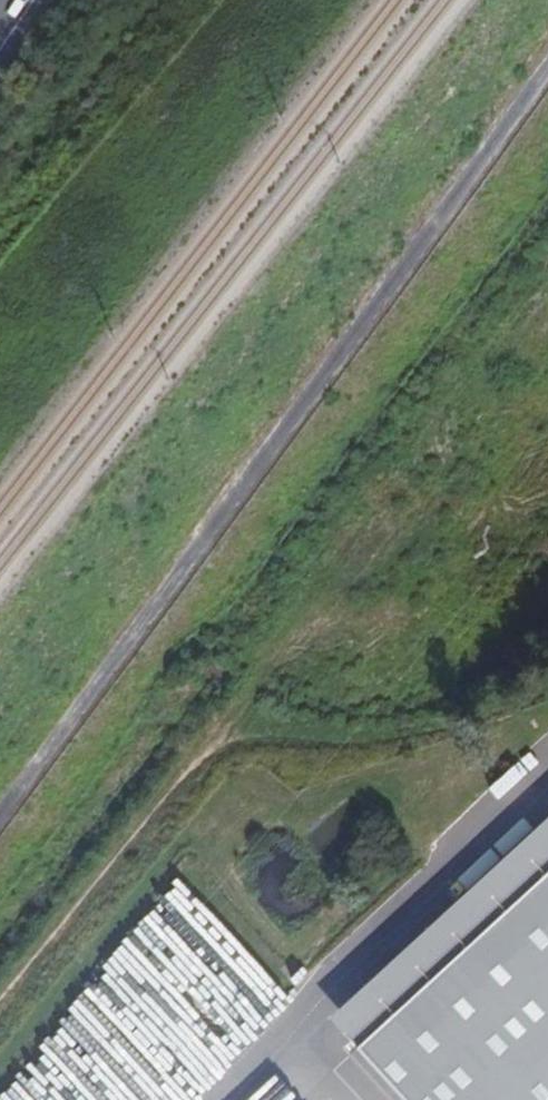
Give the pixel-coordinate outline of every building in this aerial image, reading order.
[(352,1050),(398,1099),(547,1099),(547,865),(352,1050)] [(260,1099),(300,1099),(283,1081),(260,1099)]
